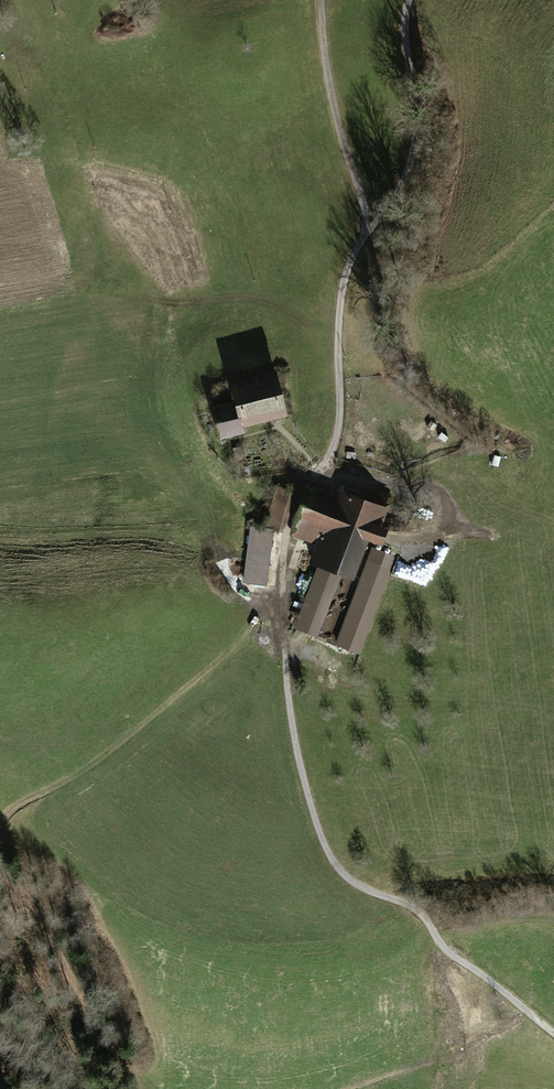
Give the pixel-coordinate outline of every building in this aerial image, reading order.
[(237,416),(240,416),(243,427),(287,415),(276,370),(229,382),(233,401),(237,416)] [(237,416),(233,401),(211,407),(219,438),(244,432),(243,427),(240,416),(237,416)] [(297,492),(275,485),(265,524),(285,531),(297,492)] [(317,566),(293,628),(317,637),(341,575),(353,579),(368,540),(382,545),(388,528),(382,526),(388,507),(370,496),(341,486),(338,497),(308,486),(291,535),(314,545),(308,563),(317,566)] [(272,529),(250,526),(242,583),(266,585),(272,529)] [(393,569),(367,560),(334,645),(360,655),(393,569)]
